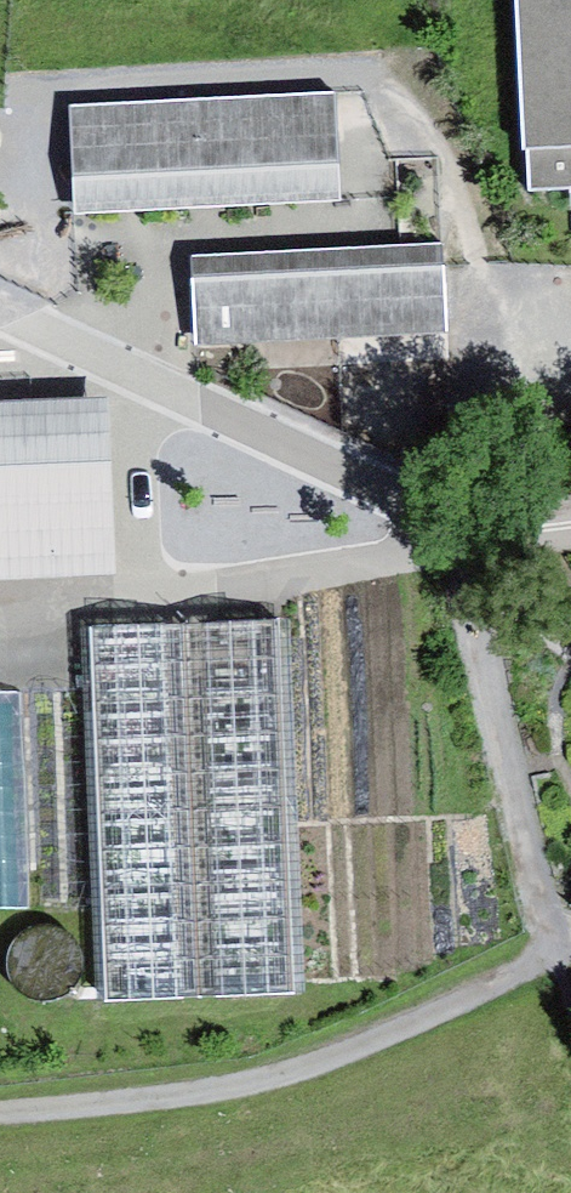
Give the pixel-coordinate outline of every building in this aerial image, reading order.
[(528,192),(570,189),(570,0),(516,0),(528,192)] [(335,97),(71,110),(76,219),(341,206),(335,97)] [(400,244),(191,255),(195,340),(448,326),(444,252),(439,155),(395,157),(398,204),(400,244)] [(0,396),(0,573),(109,569),(104,393),(0,396)] [(281,620),(77,630),(95,1002),(299,992),(281,620)]
